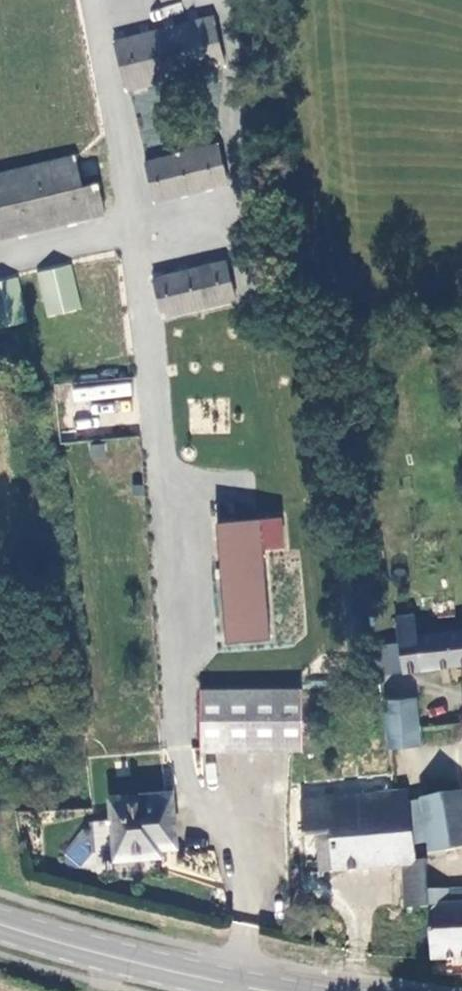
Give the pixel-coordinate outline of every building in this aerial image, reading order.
[(228,51),(218,4),(120,26),(130,72),(228,51)] [(227,163),(219,126),(143,142),(152,179),(227,163)] [(72,138),(0,157),(0,220),(104,193),(96,162),(79,166),(72,138)] [(230,274),(222,237),(147,251),(155,289),(230,274)] [(69,247),(35,255),(44,297),(79,289),(69,247)] [(0,264),(0,308),(25,302),(16,260),(0,264)] [(283,517),(215,522),(223,644),(269,641),(263,551),(285,549),(283,517)] [(461,659),(461,626),(411,632),(409,610),(389,612),(392,637),(396,667),(461,659)] [(371,670),(396,667),(392,637),(367,640),(371,670)] [(294,688),(194,691),(196,752),(296,749),(294,688)] [(419,746),(412,700),(380,704),(387,750),(419,746)] [(170,835),(171,781),(107,780),(105,842),(150,844),(150,835),(170,835)] [(457,792),(421,797),(428,850),(461,845),(461,821),(457,792)] [(403,793),(295,802),(299,834),(333,831),(337,867),(401,861),(406,902),(426,901),(423,867),(422,861),(411,862),(403,793)] [(444,865),(423,867),(426,901),(426,905),(448,903),(447,889),(444,865)] [(461,902),(461,888),(447,889),(448,903),(461,902)] [(431,956),(461,953),(461,902),(448,903),(426,905),(431,956)]
